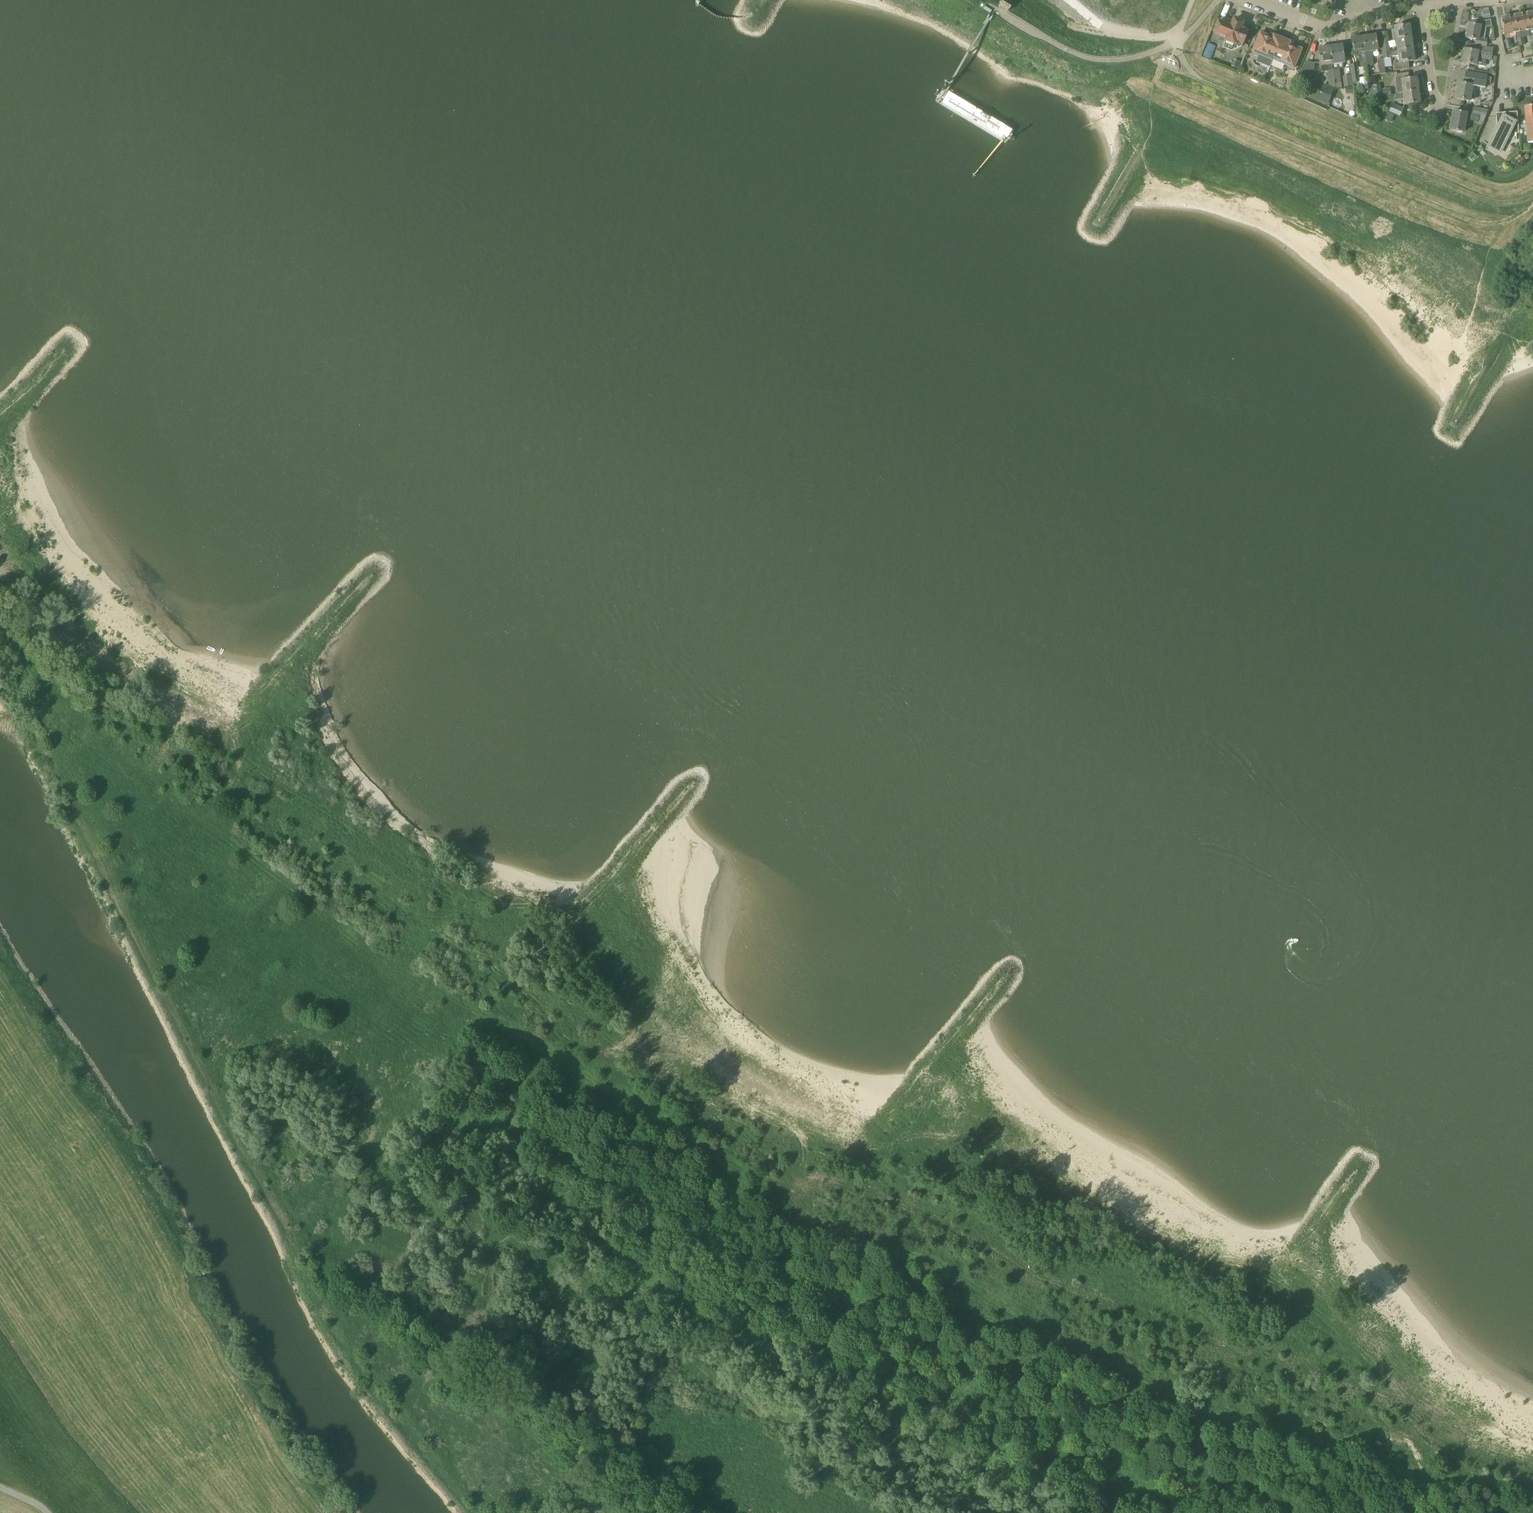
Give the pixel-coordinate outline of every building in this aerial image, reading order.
[(1009,11),(1012,7),(1001,1),(999,5),(1009,11)] [(1517,32),(1529,30),(1526,13),(1514,16),(1517,32)] [(1504,35),(1517,32),(1514,16),(1501,18),(1504,32),(1504,35)] [(1233,22),(1228,19),(1226,25),(1219,22),(1215,32),(1227,37),(1226,40),(1227,40),(1227,41),(1226,44),(1232,46),(1234,43),(1235,44),(1236,41),(1244,44),(1248,32),(1246,31),(1247,27),(1242,25),(1243,22),(1234,19),(1233,22)] [(1474,45),(1477,45),(1486,47),(1487,41),(1484,40),(1486,28),(1491,27),(1490,20),(1479,22),(1479,26),(1468,24),(1466,38),(1475,40),(1474,45)] [(1396,38),(1411,36),(1409,25),(1394,27),(1396,38)] [(1381,32),(1382,40),(1389,39),(1388,31),(1381,32)] [(1273,60),(1281,39),(1275,36),(1271,35),(1270,37),(1260,33),(1253,52),(1273,60)] [(1376,35),(1364,37),(1368,66),(1374,65),(1372,51),(1378,51),(1376,35)] [(1397,50),(1413,48),(1411,36),(1396,38),(1397,50)] [(1361,66),(1368,66),(1364,37),(1352,38),(1354,54),(1359,53),(1361,66)] [(1281,39),(1273,60),(1294,68),(1301,50),(1291,46),(1292,44),(1281,39)] [(1383,52),(1390,51),(1389,39),(1382,40),(1383,52)] [(1477,45),(1476,51),(1464,49),(1462,63),(1476,65),(1477,60),(1486,61),(1486,60),(1492,61),(1493,54),(1494,49),(1486,47),(1477,45)] [(1333,64),(1334,70),(1344,69),(1343,63),(1344,63),(1342,46),(1331,47),(1333,64)] [(1329,71),(1334,70),(1333,64),(1331,47),(1318,49),(1320,66),(1321,66),(1321,72),(1329,71)] [(1390,51),(1383,52),(1384,58),(1391,57),(1398,56),(1399,62),(1393,63),(1394,71),(1410,68),(1409,62),(1414,61),(1413,48),(1397,50),(1390,51)] [(1241,61),(1235,58),(1232,66),(1238,68),(1241,61)] [(1315,77),(1315,64),(1306,62),(1305,70),(1302,69),(1299,77),(1315,77)] [(1352,76),(1351,76),(1353,83),(1359,82),(1359,77),(1357,64),(1351,65),(1352,76)] [(1485,89),(1487,75),(1465,71),(1463,84),(1458,83),(1456,99),(1470,101),(1472,87),(1485,89)] [(1399,93),(1418,90),(1417,78),(1409,79),(1408,72),(1397,74),(1398,81),(1396,81),(1398,94),(1399,93)] [(1353,83),(1351,76),(1344,76),(1345,87),(1353,86),(1352,83),(1353,83)] [(1330,95),(1333,87),(1324,83),(1321,91),(1330,95)] [(1371,85),(1372,94),(1380,93),(1379,84),(1371,85)] [(1418,90),(1399,93),(1398,94),(1398,100),(1404,99),(1405,105),(1420,103),(1418,90)] [(1320,91),(1317,100),(1329,105),(1332,96),(1320,91)] [(1400,117),(1404,109),(1392,103),(1388,111),(1400,117)] [(1472,114),(1467,113),(1454,111),(1451,130),(1464,132),(1466,120),(1483,122),(1486,117),(1488,110),(1473,108),(1472,114)] [(1518,111),(1496,113),(1496,116),(1497,126),(1485,150),(1500,157),(1500,156),(1506,159),(1515,149),(1507,142),(1511,133),(1519,133),(1518,111)]
